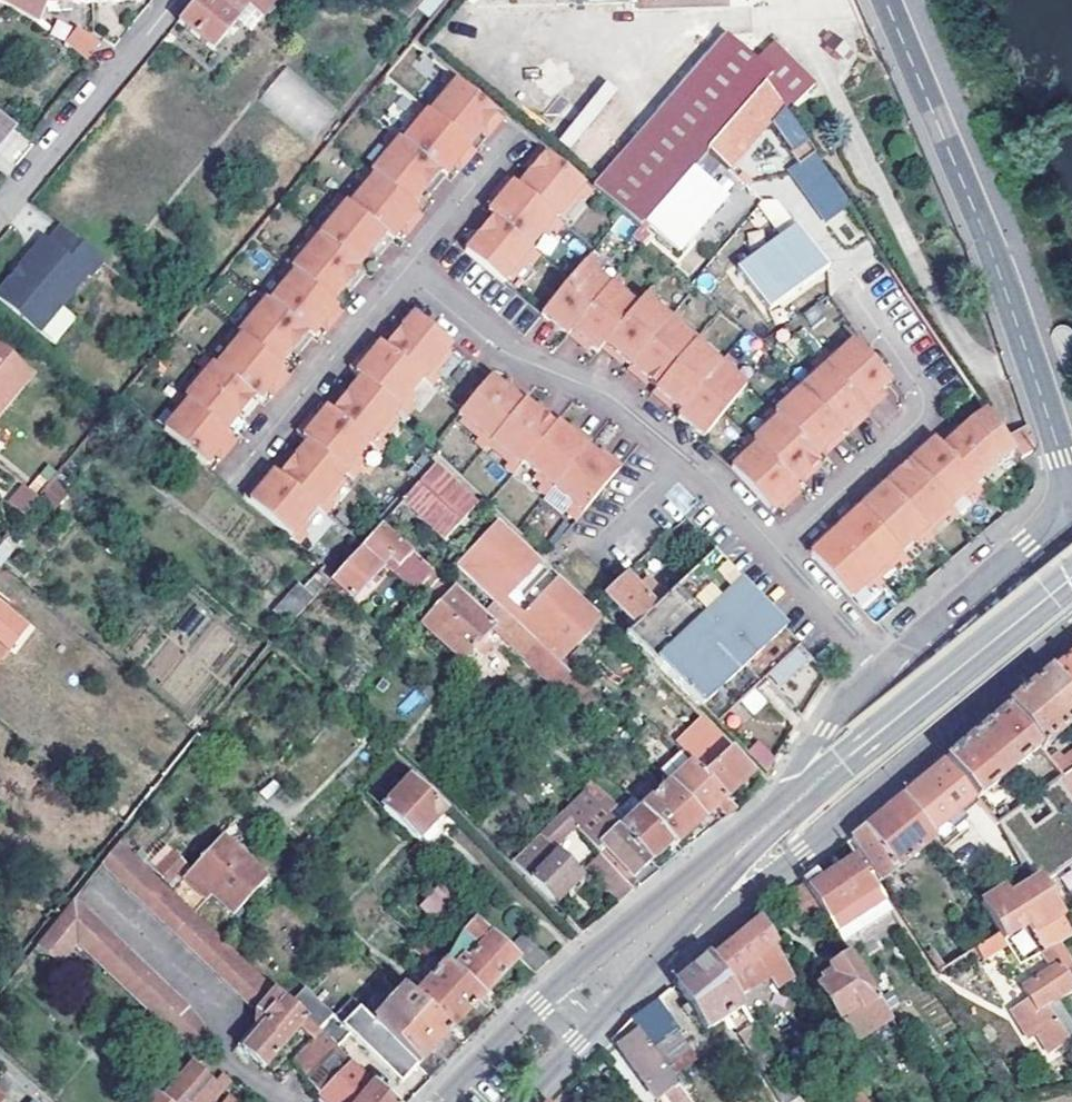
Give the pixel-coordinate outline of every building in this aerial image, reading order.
[(94,0),(9,0),(43,17),(50,5),(94,2),(94,0)] [(262,14),(273,0),(195,0),(177,22),(211,49),(236,18),(248,3),(262,14)] [(448,0),(405,0),(398,8),(411,18),(418,9),(432,20),(448,0)] [(250,30),(262,14),(248,3),(236,18),(250,30)] [(99,45),(78,27),(65,42),(86,60),(99,45)] [(729,66),(609,203),(639,231),(646,223),(696,165),(707,152),(764,86),(729,66)] [(452,92),(431,117),(468,147),(479,133),(481,130),(484,127),(489,131),(501,117),(450,77),(443,85),(452,92)] [(764,86),(707,152),(728,170),(780,109),(764,86)] [(424,126),(407,147),(443,177),(452,166),(454,163),(457,160),(462,165),(473,151),(468,147),(431,117),(423,110),(416,119),(424,126)] [(11,127),(0,118),(0,141),(11,127)] [(843,202),(790,125),(776,135),(793,160),(784,166),(819,218),(843,202)] [(489,131),(484,127),(481,130),(479,133),(485,137),(489,131)] [(373,178),(409,207),(422,192),(424,189),(427,186),(432,190),(443,177),(407,147),(393,136),(386,144),(395,151),(373,178)] [(529,173),(517,188),(551,215),(571,192),(580,199),(588,189),(540,149),(528,163),(534,167),(531,170),(529,173)] [(454,163),(452,166),(457,170),(462,165),(457,160),(454,163)] [(534,167),(528,163),(524,169),(529,173),(531,170),(534,167)] [(696,165),(646,223),(679,253),(729,195),(696,165)] [(372,190),(354,212),(390,241),(399,230),(401,228),(404,225),(409,229),(420,216),(409,207),(373,178),(370,175),(363,183),(372,190)] [(496,202),(487,214),(526,245),(544,223),(552,230),(559,222),(551,215),(517,188),(506,179),(495,192),(501,197),(498,200),(496,202)] [(432,190),(427,186),(424,189),(422,192),(427,196),(432,190)] [(495,192),(491,198),(496,202),(498,200),(501,197),(495,192)] [(342,216),(322,240),(359,269),(369,256),(372,253),(374,250),(379,255),(390,241),(354,212),(340,200),(333,209),(342,216)] [(788,240),(740,274),(769,312),(828,269),(778,203),(766,204),(762,208),(788,240)] [(477,237),(464,253),(503,284),(525,258),(533,265),(540,256),(526,245),(487,214),(476,227),(482,231),(479,235),(477,237)] [(401,228),(399,230),(405,235),(409,229),(404,225),(401,228)] [(60,227),(48,242),(43,238),(19,268),(23,271),(19,276),(16,280),(9,280),(0,290),(0,300),(40,333),(86,276),(90,278),(103,262),(60,227)] [(476,227),(472,233),(477,237),(479,235),(482,231),(476,227)] [(315,248),(294,274),(333,305),(345,290),(347,287),(350,285),(355,289),(366,276),(359,269),(322,240),(314,233),(307,241),(315,248)] [(372,253),(369,256),(375,261),(379,255),(374,250),(372,253)] [(596,260),(590,254),(541,315),(562,330),(569,335),(610,285),(595,273),(589,268),(593,264),(596,260)] [(593,264),(589,268),(595,273),(598,269),(593,264)] [(23,271),(19,268),(9,280),(16,280),(19,276),(23,271)] [(292,287),(275,308),(313,340),(322,329),(324,326),(327,323),(332,328),(343,314),(333,305),(294,274),(291,271),(284,280),(292,287)] [(623,281),(617,276),(610,285),(569,335),(582,346),(585,343),(587,345),(590,348),(598,354),(602,348),(636,306),(622,295),(616,290),(619,286),(623,281)] [(347,287),(345,290),(350,295),(355,289),(350,285),(347,287)] [(619,286),(616,290),(622,295),(625,290),(619,286)] [(657,294),(650,289),(636,306),(602,348),(616,359),(618,356),(621,358),(624,361),(631,367),(670,319),(655,308),(650,303),(653,299),(657,294)] [(819,337),(843,319),(826,296),(802,313),(819,337)] [(262,312),(241,338),(279,370),(292,355),(294,352),(297,349),(302,353),(313,340),(275,308),(261,297),(254,305),(262,312)] [(653,299),(650,303),(655,308),(659,304),(653,299)] [(683,316),(677,311),(670,319),(631,367),(629,370),(642,381),(645,378),(648,380),(651,383),(658,389),(696,341),(682,330),(676,325),(679,321),(683,316)] [(391,332),(381,345),(419,377),(433,388),(440,380),(435,376),(431,373),(448,353),(452,348),(413,316),(402,330),(399,333),(397,336),(391,332)] [(679,321),(676,325),(682,330),(685,325),(679,321)] [(324,326),(322,329),(327,334),(332,328),(327,323),(324,326)] [(396,326),(391,332),(397,336),(399,333),(402,330),(396,326)] [(708,340),(702,335),(696,341),(658,389),(654,394),(667,405),(670,402),(673,404),(676,407),(683,412),(721,365),(707,353),(701,349),(704,344),(708,340)] [(239,351),(221,373),(260,404),(268,393),(271,391),(273,387),(279,392),(290,378),(279,370),(241,338),(237,336),(231,344),(239,351)] [(704,344),(701,349),(707,353),(710,349),(704,344)] [(361,357),(350,371),(361,380),(399,411),(403,414),(409,405),(405,402),(401,398),(409,388),(419,377),(381,345),(372,356),(369,359),(367,362),(361,357)] [(826,354),(820,359),(870,414),(882,402),(880,399),(882,397),(885,394),(892,388),(853,345),(839,357),(834,362),(830,358),(826,354)] [(0,347),(0,415),(27,383),(8,367),(14,358),(0,347)] [(294,352),(292,355),(297,359),(302,353),(297,349),(294,352)] [(366,351),(361,357),(367,362),(369,359),(372,356),(366,351)] [(836,353),(830,358),(834,362),(839,357),(836,353)] [(735,362),(728,356),(721,365),(683,412),(679,417),(694,429),(706,438),(748,387),(733,375),(728,370),(731,366),(735,362)] [(34,374),(14,358),(8,367),(27,383),(34,374)] [(870,414),(820,359),(814,365),(818,369),(822,373),(816,378),(802,391),(843,436),(850,430),(853,427),(856,425),(859,427),(871,416),(870,414)] [(209,376),(188,402),(226,434),(238,419),(241,416),(243,413),(249,417),(260,404),(221,373),(207,361),(200,369),(209,376)] [(515,376),(502,365),(460,415),(468,422),(486,437),(482,441),(478,445),(485,451),(489,446),(492,442),(532,394),(537,389),(523,378),(521,381),(518,378),(515,376)] [(731,366),(728,370),(733,375),(737,371),(731,366)] [(818,369),(812,374),(816,378),(822,373),(818,369)] [(338,396),(327,409),(366,441),(380,453),(386,444),(382,441),(378,437),(394,417),(399,411),(361,380),(349,395),(346,398),(344,401),(338,396)] [(802,391),(795,383),(789,388),(792,392),(796,396),(791,401),(777,413),(818,459),(825,453),(828,450),(830,448),(833,451),(846,439),(843,436),(802,391)] [(271,391),(268,393),(274,398),(279,392),(273,387),(271,391)] [(409,388),(401,398),(405,402),(413,392),(409,388)] [(343,390),(338,396),(344,401),(346,398),(349,395),(343,390)] [(792,392),(787,397),(791,401),(796,396),(792,392)] [(542,403),(532,394),(492,442),(515,462),(512,466),(508,470),(515,476),(525,464),(562,419),(564,416),(551,405),(548,408),(545,406),(542,403)] [(880,399),(882,402),(888,397),(885,394),(882,397),(880,399)] [(186,415),(169,437),(207,468),(216,458),(218,455),(220,452),(226,456),(237,443),(226,434),(188,402),(184,400),(178,408),(186,415)] [(551,405),(545,400),(542,403),(545,406),(548,408),(551,405)] [(308,422),(297,435),(308,444),(346,476),(350,478),(356,470),(352,466),(348,463),(356,453),(366,441),(327,409),(318,420),(316,423),(314,426),(308,422)] [(777,413),(773,410),(767,415),(771,420),(774,424),(769,429),(755,441),(796,486),(803,480),(806,477),(809,475),(811,478),(824,466),(818,459),(777,413)] [(818,548),(811,554),(853,599),(867,586),(872,581),(876,585),(880,589),(886,584),(882,580),(878,576),(897,558),(901,562),(905,566),(911,561),(903,552),(917,540),(923,535),(926,539),(930,543),(936,537),(932,533),(929,529),(948,511),(951,515),(955,520),(961,514),(954,506),(968,493),(973,488),(977,492),(981,496),(987,491),(979,482),(1013,454),(985,412),(964,429),(961,432),(958,434),(955,431),(943,443),(935,435),(922,446),(925,449),(922,452),(919,455),(912,461),(910,458),(897,470),(900,473),(897,475),(894,478),(887,484),(884,481),(872,493),(874,496),(871,499),(869,501),(862,507),(859,504),(846,516),(849,519),(846,522),(844,524),(837,531),(834,528),(821,540),(824,543),(821,545),(818,548)] [(241,416),(238,419),(244,423),(249,417),(243,413),(241,416)] [(313,416),(308,422),(314,426),(316,423),(318,420),(313,416)] [(394,417),(378,437),(382,441),(398,421),(394,417)] [(573,428),(562,419),(525,464),(538,475),(548,483),(545,488),(541,492),(547,497),(554,489),(590,446),(595,440),(581,429),(579,432),(576,430),(573,428)] [(771,420),(765,425),(769,429),(774,424),(771,420)] [(486,437),(468,422),(464,426),(482,441),(486,437)] [(581,429),(576,424),(573,428),(576,430),(579,432),(581,429)] [(853,427),(850,430),(853,433),(859,427),(856,425),(853,427)] [(961,426),(955,431),(958,434),(961,432),(964,429),(961,426)] [(1026,428),(1006,441),(1020,462),(1033,453),(1026,428)] [(747,456),(733,468),(774,514),(781,507),(784,505),(787,502),(790,505),(803,493),(796,486),(755,441),(751,437),(745,443),(749,447),(753,451),(747,456)] [(515,462),(492,442),(489,446),(512,466),(515,462)] [(285,461),(274,474),(313,505),(326,517),(333,509),(329,505),(325,502),(341,481),(346,476),(308,444),(295,459),(293,462),(291,465),(285,461)] [(601,455),(590,446),(554,489),(568,500),(578,508),(575,513),(571,517),(577,522),(623,467),(610,456),(607,460),(604,457),(601,455)] [(922,446),(917,452),(919,455),(922,452),(925,449),(922,446)] [(749,447),(744,452),(747,456),(753,451),(749,447)] [(828,450),(825,453),(828,456),(833,451),(830,448),(828,450)] [(218,455),(216,458),(221,462),(226,456),(220,452),(218,455)] [(356,453),(348,463),(352,466),(360,456),(356,453)] [(290,455),(285,461),(291,465),(293,462),(295,459),(290,455)] [(479,505),(436,464),(404,502),(446,543),(479,505)] [(897,470),(891,475),(894,478),(897,475),(900,473),(897,470)] [(255,486),(244,499),(297,542),(303,534),(299,530),(295,527),(303,517),(313,505),(274,474),(265,484),(263,488),(261,490),(255,486)] [(548,483),(538,475),(535,479),(545,488),(548,483)] [(806,477),(803,480),(806,483),(811,478),(809,475),(806,477)] [(54,509),(69,492),(54,478),(39,495),(54,509)] [(260,480),(255,486),(261,490),(263,488),(265,484),(260,480)] [(341,481),(325,502),(329,505),(345,485),(341,481)] [(26,514),(39,493),(20,482),(7,503),(26,514)] [(973,488),(968,493),(971,497),(977,492),(973,488)] [(872,493),(866,498),(869,501),(871,499),(874,496),(872,493)] [(578,508),(568,500),(565,504),(575,513),(578,508)] [(784,505),(781,507),(784,510),(790,505),(787,502),(784,505)] [(948,511),(929,529),(932,533),(951,515),(948,511)] [(846,516),(841,521),(844,524),(846,522),(849,519),(846,516)] [(303,517),(295,527),(299,530),(307,520),(303,517)] [(499,524),(458,569),(492,601),(507,615),(513,608),(505,602),(540,563),(499,524)] [(442,579),(383,525),(333,581),(356,601),(392,560),(428,595),(442,579)] [(923,535),(917,540),(921,544),(926,539),(923,535)] [(821,540),(816,545),(818,548),(821,545),(824,543),(821,540)] [(715,554),(657,608),(658,609),(637,627),(636,626),(627,635),(718,725),(760,684),(801,646),(715,554)] [(897,558),(878,576),(882,580),(901,562),(897,558)] [(1038,580),(1062,612),(1071,603),(1071,574),(1063,559),(1038,580)] [(606,595),(636,626),(637,627),(658,609),(657,608),(628,575),(606,595)] [(428,595),(439,605),(454,589),(442,579),(428,595)] [(273,610),(292,623),(313,594),(294,581),(273,610)] [(513,608),(507,615),(559,663),(600,621),(559,581),(524,619),(513,608)] [(872,581),(867,586),(870,590),(876,585),(872,581)] [(439,605),(422,624),(463,662),(492,628),(551,682),(552,681),(564,668),(559,663),(507,615),(492,601),(480,614),(454,589),(439,605)] [(1055,671),(1049,676),(1071,711),(1071,657),(1055,671)] [(564,668),(552,681),(578,706),(590,692),(564,668)] [(1071,728),(1071,711),(1049,676),(1029,693),(1008,710),(1037,752),(1037,753),(1071,728)] [(1037,752),(1008,710),(945,762),(975,799),(977,801),(991,789),(1037,752)] [(757,740),(746,753),(767,769),(777,756),(757,740)] [(727,745),(700,772),(727,800),(754,773),(748,766),(727,745)] [(668,785),(691,764),(679,751),(656,773),(668,785)] [(1058,782),(1071,771),(1071,757),(1062,764),(1056,763),(1049,751),(1041,758),(1058,782)] [(945,762),(904,796),(928,834),(961,809),(975,799),(945,762)] [(668,785),(702,823),(718,808),(726,816),(735,809),(727,800),(700,772),(691,763),(691,764),(668,785)] [(1058,782),(1071,802),(1071,771),(1058,782)] [(409,779),(384,808),(419,840),(445,812),(409,779)] [(269,780),(261,789),(271,799),(279,790),(269,780)] [(998,825),(1022,860),(1026,864),(1035,879),(1039,884),(1042,889),(1071,868),(1071,802),(1058,782),(1036,798),(1049,817),(1031,830),(1018,811),(998,825)] [(668,785),(642,809),(672,843),(676,847),(702,823),(668,785)] [(991,789),(977,801),(987,813),(1001,803),(991,789)] [(1017,790),(1001,803),(987,813),(997,826),(998,825),(1018,811),(1027,804),(1017,790)] [(560,815),(572,827),(628,883),(651,861),(620,829),(607,816),(591,799),(583,791),(560,815)] [(599,791),(591,799),(607,816),(617,808),(599,791)] [(851,840),(878,883),(930,837),(928,834),(904,796),(879,817),(851,840)] [(280,807),(271,799),(263,809),(272,817),(280,807)] [(642,809),(620,829),(651,861),(672,843),(642,809)] [(969,819),(961,809),(928,834),(930,837),(942,851),(969,829),(969,819)] [(563,837),(572,827),(560,815),(513,863),(553,902),(579,875),(549,845),(560,834),(563,837)] [(1022,860),(998,825),(1017,863),(1022,860)] [(183,880),(207,902),(213,896),(234,916),(270,877),(225,835),(183,880)] [(120,842),(101,864),(258,1013),(255,1028),(234,1052),(249,1065),(254,1059),(265,1070),(302,1028),(315,1041),(295,1062),(316,1092),(326,1101),(395,1101),(329,1040),(293,1005),(120,842)] [(172,853),(155,869),(167,883),(184,866),(172,853)] [(855,858),(822,880),(808,890),(824,914),(843,944),(891,913),(855,858)] [(594,880),(617,903),(630,889),(608,867),(594,880)] [(806,888),(808,890),(822,880),(815,869),(801,882),(805,888),(806,888)] [(1003,943),(1028,928),(1044,955),(1051,951),(1071,940),(1071,937),(1042,889),(1039,884),(1035,879),(1008,894),(1004,886),(978,901),(1003,943)] [(441,880),(417,905),(438,924),(461,899),(441,880)] [(54,924),(77,946),(189,1051),(208,1033),(189,1011),(74,898),(54,924)] [(471,931),(444,964),(482,999),(519,961),(513,955),(466,911),(459,919),(471,931)] [(719,957),(712,962),(728,986),(775,946),(761,922),(719,957)] [(54,924),(36,946),(57,967),(77,946),(54,924)] [(513,955),(519,961),(535,975),(548,962),(526,941),(513,955)] [(1043,956),(1054,972),(1025,990),(1028,996),(1021,1001),(1023,1004),(1019,1006),(1054,1060),(1071,1047),(1047,1006),(1067,996),(1071,993),(1071,981),(1067,974),(1051,951),(1044,955),(1043,956)] [(891,1017),(850,955),(829,970),(835,978),(819,988),(855,1043),(891,1017)] [(709,958),(676,985),(705,1032),(742,1009),(728,986),(712,962),(709,958)] [(482,999),(444,964),(414,997),(450,1033),(482,999)] [(406,988),(374,1020),(373,1021),(412,1061),(418,1066),(450,1033),(414,997),(406,988)] [(393,1080),(412,1061),(373,1021),(374,1020),(354,999),(337,1017),(308,989),(293,1005),(329,1040),(338,1029),(393,1080)] [(1067,996),(1047,1006),(1071,1047),(1071,1004),(1067,996)] [(630,1022),(662,1066),(688,1048),(655,1002),(630,1022)] [(613,1040),(658,1101),(688,1101),(662,1066),(630,1022),(613,1040)] [(783,1098),(795,1090),(754,1027),(742,1034),(783,1098)] [(195,1063),(168,1095),(162,1089),(150,1101),(199,1101),(217,1082),(195,1063)] [(199,1101),(214,1101),(233,1081),(224,1074),(217,1082),(199,1101)] [(783,1098),(786,1101),(802,1101),(795,1090),(783,1098)]
